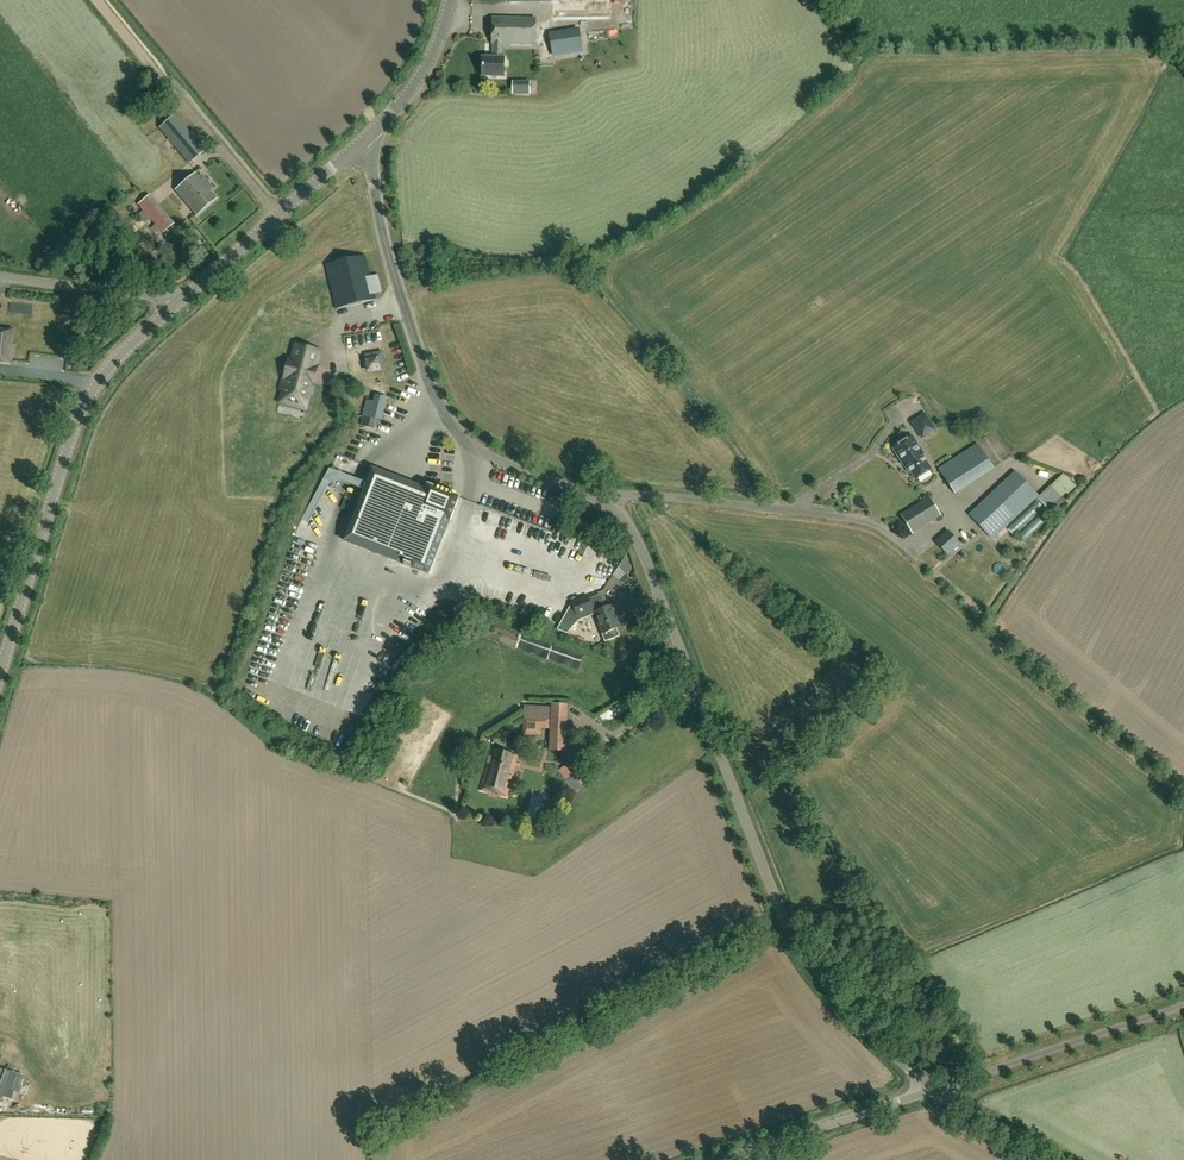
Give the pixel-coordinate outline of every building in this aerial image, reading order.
[(524,2),(552,2),(553,21),(610,20),(610,0),(524,0),(524,2)] [(535,45),(536,19),(493,18),(492,43),(494,43),(493,58),(483,57),(482,76),(504,77),(504,58),(502,58),(502,44),(535,45)] [(554,57),(583,51),(579,27),(550,32),(554,57)] [(189,163),(205,150),(175,115),(159,128),(189,163)] [(196,215),(216,198),(196,173),(175,190),(196,215)] [(171,224),(148,196),(138,204),(161,232),(171,224)] [(370,276),(365,255),(326,264),(336,309),(376,299),(374,294),(382,292),(378,274),(370,276)] [(8,363),(12,330),(0,329),(0,362),(8,363)] [(361,383),(383,381),(379,333),(357,334),(361,383)] [(277,403),(307,411),(322,348),(307,341),(294,341),(277,403)] [(382,421),(388,398),(375,395),(373,401),(366,400),(362,416),(382,421)] [(910,474),(911,473),(916,479),(932,469),(922,454),(924,453),(912,436),(901,443),(900,442),(893,446),(894,448),(893,449),(902,463),(904,462),(907,467),(906,468),(910,474)] [(955,493),(993,467),(977,443),(939,468),(955,493)] [(365,466),(370,459),(358,451),(354,457),(365,466)] [(443,491),(429,485),(427,489),(372,468),(344,541),(399,562),(401,558),(405,560),(404,564),(429,574),(449,522),(450,522),(460,497),(443,491)] [(992,538),(1037,496),(1015,471),(969,514),(992,538)] [(1048,510),(1062,496),(1052,485),(1038,499),(1048,510)] [(914,532),(941,514),(930,497),(903,516),(914,532)] [(948,556),(961,544),(948,529),(935,541),(948,556)] [(305,544),(303,550),(316,555),(318,549),(305,544)] [(350,565),(355,549),(348,547),(343,563),(350,565)] [(625,587),(630,581),(624,576),(619,582),(625,587)] [(579,620),(594,615),(605,642),(620,636),(617,629),(624,626),(623,625),(621,626),(612,606),(615,605),(615,604),(594,612),(589,596),(571,601),(561,623),(557,629),(566,633),(567,633),(579,620)] [(327,619),(324,624),(335,631),(338,626),(327,619)] [(553,702),(551,750),(565,751),(568,703),(553,702)] [(549,729),(550,707),(524,706),(523,735),(541,735),(541,729),(549,729)] [(507,797),(517,755),(492,748),(481,790),(507,797)] [(575,791),(581,787),(573,774),(566,779),(575,791)]
